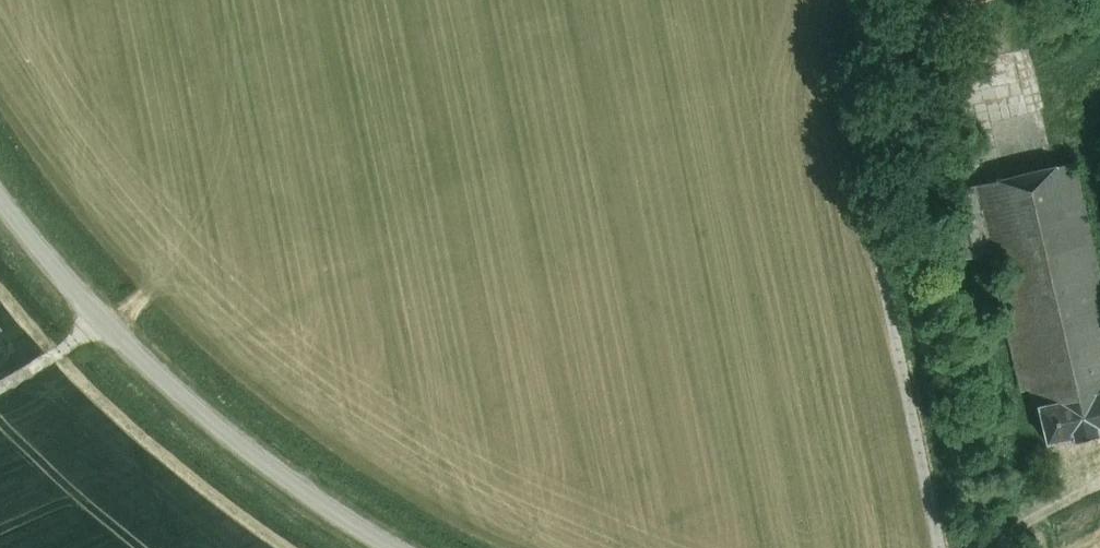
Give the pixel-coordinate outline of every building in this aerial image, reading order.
[(942,192),(957,260),(989,252),(994,274),(1021,390),(1029,388),(1033,408),(1039,407),(1047,441),(1072,435),(1073,440),(1097,433),(1096,428),(1099,427),(1099,280),(1073,162),(942,192)]
